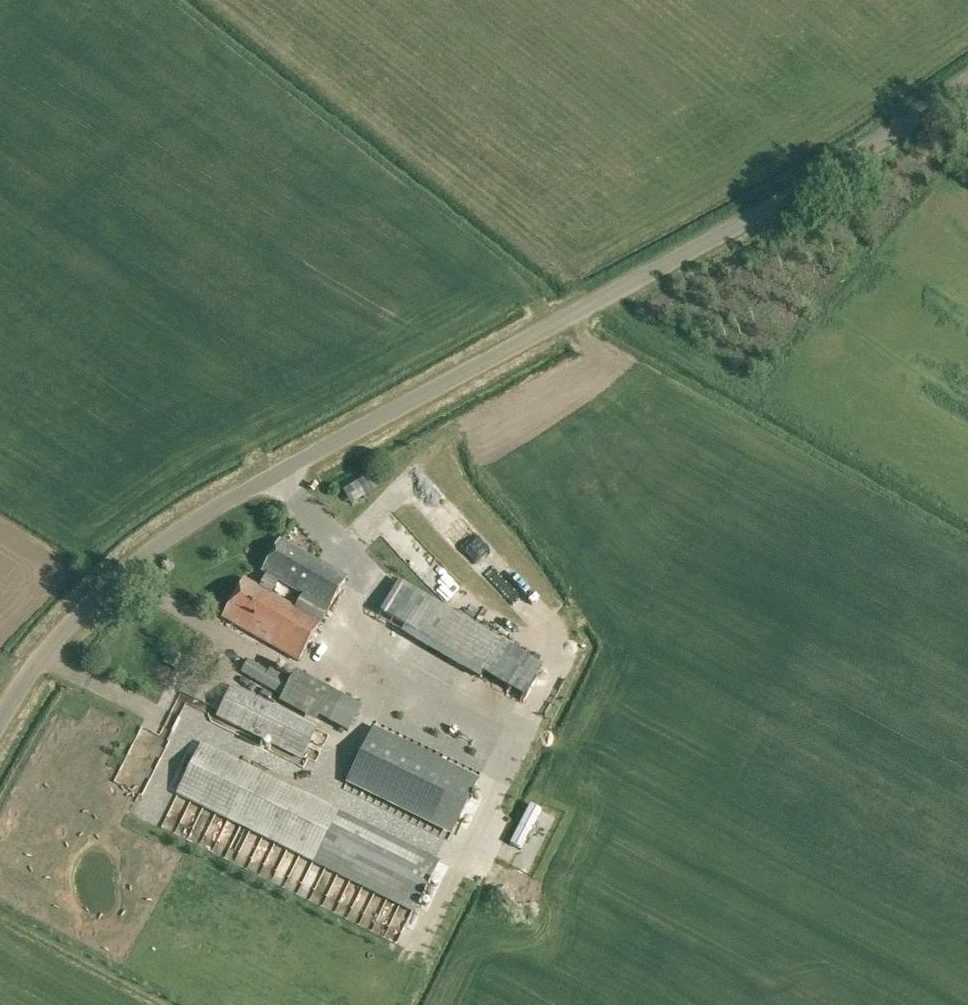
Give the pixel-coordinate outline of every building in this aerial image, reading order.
[(362,489),(365,499),(384,492),(381,482),(362,489)] [(360,497),(354,486),(349,490),(348,488),(344,490),(352,504),(356,501),(355,500),(360,497)] [(298,661),(346,577),(280,540),(262,572),(266,574),(258,588),(244,580),(223,618),(298,661)] [(168,651),(163,662),(175,669),(181,658),(168,651)] [(280,697),(348,732),(361,707),(295,670),(290,680),(271,668),(268,672),(249,661),(240,673),(280,696),(280,697)] [(327,772),(346,734),(320,721),(316,727),(268,704),(272,696),(260,692),(257,699),(231,687),(216,717),(327,772)] [(480,780),(373,727),(346,782),(453,835),(480,780)] [(280,782),(201,744),(176,794),(314,863),(344,801),(298,776),(298,778),(285,772),(280,782)]
